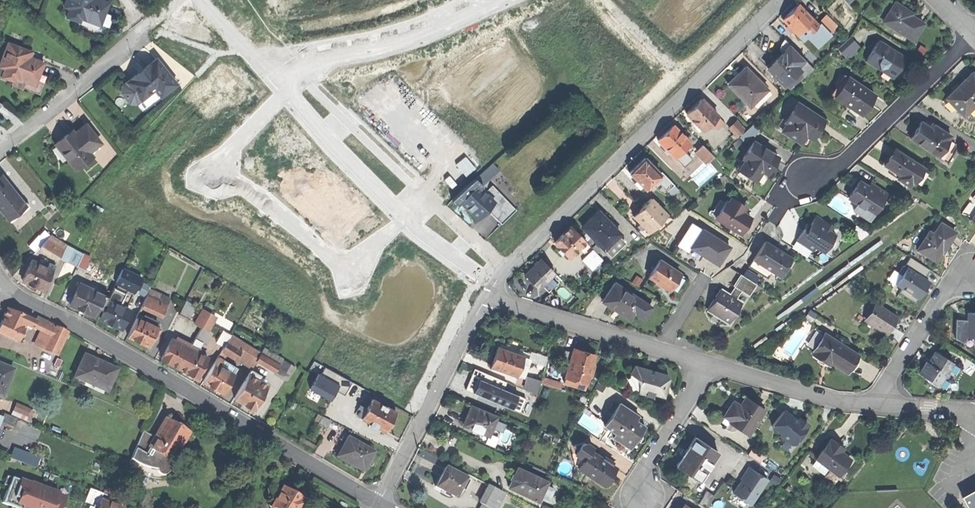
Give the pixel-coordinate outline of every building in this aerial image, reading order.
[(66,18),(78,22),(79,22),(81,16),(99,23),(102,12),(104,13),(108,3),(100,0),(66,0),(63,7),(69,9),(66,18)] [(881,17),(909,38),(920,22),(909,14),(904,10),(906,8),(895,0),(893,0),(881,17)] [(789,11),(781,17),(795,33),(800,28),(811,18),(797,2),(789,11)] [(111,16),(104,13),(102,12),(99,23),(81,16),(79,22),(78,22),(77,25),(104,35),(107,27),(111,16)] [(817,23),(811,18),(800,28),(803,31),(808,27),(820,40),(827,34),(817,23)] [(819,20),(817,23),(827,34),(830,32),(819,20)] [(837,45),(843,52),(854,42),(848,35),(837,45)] [(777,47),(780,50),(789,42),(783,36),(781,38),(777,47)] [(865,58),(891,73),(897,64),(902,54),(877,39),(865,58)] [(789,42),(780,50),(797,68),(802,73),(803,75),(812,66),(807,61),(802,55),(789,42)] [(1,77),(13,81),(14,82),(15,76),(33,83),(37,72),(39,73),(43,62),(29,57),(23,55),(25,50),(6,43),(0,61),(0,67),(4,68),(1,77)] [(766,64),(782,82),(783,81),(797,68),(780,50),(773,57),(766,64)] [(807,50),(802,55),(807,61),(813,56),(807,50)] [(817,53),(813,56),(807,61),(812,66),(821,58),(817,53)] [(175,84),(155,59),(122,85),(121,92),(129,102),(136,103),(151,91),(151,89),(153,87),(160,96),(175,84)] [(728,81),(748,102),(765,86),(743,63),(739,68),(736,71),(737,72),(728,81)] [(802,73),(797,68),(783,81),(788,86),(802,73)] [(834,82),(840,86),(848,73),(841,69),(834,82)] [(962,113),(974,101),(974,74),(972,70),(946,96),(947,98),(955,106),(962,113)] [(46,75),(39,73),(37,72),(33,83),(15,76),(14,82),(13,81),(11,85),(39,95),(42,87),(46,75)] [(835,94),(861,110),(867,101),(874,90),(848,73),(840,86),(835,94)] [(177,86),(175,84),(160,96),(153,87),(151,89),(151,91),(136,103),(143,113),(177,86)] [(685,111),(700,127),(716,113),(700,96),(692,104),(685,111)] [(951,109),(955,106),(947,98),(943,101),(951,109)] [(790,122),(786,129),(805,141),(809,133),(814,126),(817,127),(824,116),(797,99),(785,119),(790,122)] [(730,132),(734,136),(744,127),(735,118),(727,125),(732,130),(730,132)] [(781,126),(786,129),(790,122),(785,119),(781,126)] [(914,128),(909,136),(938,155),(948,139),(949,137),(947,136),(949,133),(932,122),(931,125),(920,119),(914,128)] [(663,131),(657,138),(673,155),(680,149),(688,141),(672,123),(663,131)] [(66,159),(74,169),(87,159),(84,155),(88,152),(100,143),(85,124),(74,133),(69,137),(67,134),(61,139),(54,144),(55,145),(66,159)] [(749,172),(757,177),(763,167),(766,162),(770,165),(778,152),(754,138),(743,155),(746,157),(741,165),(750,170),(749,172)] [(954,143),(948,139),(938,155),(947,160),(952,152),(949,150),(954,143)] [(695,147),(706,158),(712,152),(701,141),(695,147)] [(64,161),(66,159),(55,145),(52,147),(64,161)] [(889,156),(884,163),(898,173),(896,177),(907,184),(910,180),(912,181),(922,165),(895,147),(889,156)] [(683,153),(680,149),(673,155),(677,159),(683,153)] [(635,163),(628,170),(635,178),(633,180),(638,186),(641,183),(643,186),(654,175),(658,171),(643,156),(635,163)] [(468,184),(472,188),(478,182),(482,186),(501,171),(494,163),(468,184)] [(660,169),(658,171),(654,175),(666,188),(673,182),(660,169)] [(0,176),(0,210),(4,215),(12,209),(14,211),(23,203),(1,176),(0,176)] [(853,187),(848,195),(856,201),(870,209),(872,211),(885,190),(872,182),(869,186),(867,184),(858,179),(853,187)] [(462,196),(478,216),(486,208),(494,202),(482,186),(478,182),(472,188),(462,196)] [(677,186),(673,182),(666,188),(671,192),(677,186)] [(972,215),(974,210),(974,193),(963,212),(964,213),(972,215)] [(717,214),(741,229),(751,213),(743,208),(747,203),(741,199),(733,194),(730,200),(727,198),(717,214)] [(639,206),(631,213),(653,235),(659,229),(654,223),(665,212),(649,196),(639,206)] [(866,216),(870,209),(856,201),(852,207),(866,216)] [(24,202),(23,203),(14,211),(12,209),(4,215),(9,222),(28,206),(24,202)] [(588,217),(580,224),(602,246),(616,233),(618,231),(597,208),(588,217)] [(671,218),(665,212),(654,223),(659,229),(671,218)] [(803,228),(796,240),(812,250),(814,247),(823,252),(834,234),(828,230),(831,225),(815,215),(809,225),(806,230),(803,228)] [(928,251),(935,255),(938,249),(942,242),(945,244),(953,230),(939,221),(932,232),(927,228),(916,247),(927,253),(928,251)] [(554,238),(568,253),(578,243),(584,238),(570,223),(561,231),(554,238)] [(695,223),(682,245),(695,253),(698,248),(707,253),(718,260),(728,242),(695,223)] [(42,236),(46,240),(50,235),(46,231),(42,236)] [(623,239),(616,233),(602,246),(609,253),(623,239)] [(46,240),(45,240),(51,244),(53,239),(54,238),(50,235),(46,240)] [(588,242),(584,238),(578,243),(582,247),(588,242)] [(772,243),(764,238),(753,256),(772,268),(779,273),(790,255),(772,243)] [(53,239),(51,244),(57,247),(62,250),(65,244),(53,239)] [(42,248),(53,255),(57,247),(51,244),(45,240),(39,247),(42,248)] [(58,258),(66,262),(73,249),(65,244),(62,250),(58,258)] [(581,255),(591,266),(601,256),(591,246),(581,255)] [(53,255),(58,258),(62,250),(57,247),(53,255)] [(522,268),(535,282),(539,279),(550,269),(552,267),(539,253),(530,261),(522,268)] [(76,266),(84,270),(86,265),(90,258),(82,254),(76,266)] [(648,273),(669,286),(673,278),(679,269),(659,256),(648,273)] [(768,275),(772,268),(753,256),(749,262),(768,275)] [(926,275),(930,267),(912,257),(895,285),(919,300),(932,279),(926,275)] [(99,262),(90,258),(86,265),(96,270),(99,262)] [(729,264),(741,271),(744,267),(732,259),(729,264)] [(37,287),(42,289),(51,270),(46,268),(31,261),(22,280),(27,282),(37,287)] [(47,265),(46,268),(51,270),(54,265),(45,261),(44,264),(47,265)] [(96,270),(86,265),(84,270),(93,274),(96,270)] [(742,272),(752,279),(757,272),(747,266),(742,272)] [(115,282),(134,291),(141,279),(122,269),(115,282)] [(552,272),(550,269),(539,279),(546,286),(556,277),(552,272)] [(755,281),(752,279),(742,272),(741,271),(733,283),(740,287),(748,293),(755,281)] [(613,303),(630,313),(634,306),(640,296),(613,279),(601,298),(612,305),(613,303)] [(103,295),(108,297),(113,287),(115,283),(108,280),(101,294),(103,295)] [(97,308),(103,295),(101,294),(94,290),(90,288),(78,283),(69,303),(80,308),(83,310),(94,315),(97,308)] [(733,283),(728,292),(734,296),(740,287),(733,283)] [(728,292),(719,286),(706,306),(714,311),(727,320),(740,300),(734,296),(728,292)] [(107,300),(109,301),(119,306),(121,302),(125,293),(113,287),(108,297),(107,300)] [(149,289),(145,297),(166,307),(170,299),(149,289)] [(126,291),(125,293),(121,302),(127,305),(132,294),(126,291)] [(102,310),(107,300),(108,297),(103,295),(97,308),(102,310)] [(142,305),(162,314),(166,307),(145,297),(142,305)] [(863,316),(865,318),(876,301),(873,300),(863,316)] [(112,324),(120,328),(129,310),(119,306),(109,301),(100,319),(108,322),(112,324)] [(178,314),(188,319),(195,306),(185,301),(178,314)] [(865,318),(886,331),(891,323),(889,321),(891,318),(894,319),(897,315),(876,301),(865,318)] [(17,342),(23,326),(25,322),(27,319),(7,309),(2,320),(0,324),(0,334),(17,342)] [(201,326),(208,313),(202,309),(194,323),(201,326)] [(966,334),(974,335),(974,311),(966,311),(966,334)] [(215,316),(208,313),(201,326),(207,330),(208,329),(215,316)] [(29,314),(27,319),(25,322),(32,326),(42,330),(49,334),(53,325),(29,314)] [(143,316),(141,320),(150,325),(152,320),(143,316)] [(137,341),(148,346),(152,337),(155,339),(160,329),(154,327),(150,325),(141,320),(135,318),(127,336),(137,341)] [(67,331),(53,325),(49,334),(42,348),(56,355),(67,331)] [(201,326),(194,338),(201,342),(201,343),(204,345),(211,331),(208,329),(207,330),(201,326)] [(35,345),(42,348),(49,334),(42,330),(35,345)] [(813,349),(811,351),(820,357),(827,362),(829,359),(846,370),(858,353),(823,330),(812,348),(813,349)] [(216,343),(223,347),(226,343),(230,335),(223,331),(216,343)] [(194,338),(190,346),(189,349),(196,352),(201,343),(201,342),(194,338)] [(168,362),(178,368),(189,349),(181,344),(178,343),(171,339),(161,359),(168,362)] [(221,350),(236,359),(240,351),(226,343),(223,347),(221,350)] [(494,352),(491,362),(516,371),(518,366),(523,368),(525,361),(528,354),(518,351),(497,344),(494,352)] [(519,347),(518,351),(528,354),(525,361),(542,367),(546,355),(519,347)] [(560,362),(568,364),(571,350),(564,348),(560,362)] [(925,358),(918,370),(927,375),(937,382),(942,374),(946,374),(948,370),(947,367),(952,359),(935,348),(928,360),(925,358)] [(187,373),(196,377),(206,358),(196,352),(189,349),(178,368),(187,373)] [(581,351),(572,349),(571,350),(568,364),(565,373),(586,380),(593,355),(581,351)] [(243,362),(252,367),(256,361),(259,355),(250,350),(243,362)] [(260,354),(259,355),(256,361),(275,372),(279,365),(260,354)] [(83,355),(73,378),(84,383),(85,384),(86,381),(94,385),(93,387),(95,388),(106,393),(115,372),(109,369),(109,371),(105,370),(106,368),(107,365),(95,361),(83,355)] [(282,360),(279,365),(275,372),(283,376),(289,365),(282,360)] [(214,388),(222,393),(233,374),(219,366),(214,363),(203,381),(211,386),(214,388)] [(1,398),(13,370),(0,365),(0,397),(1,398)] [(473,365),(464,385),(519,407),(524,394),(501,385),(504,378),(473,365)] [(663,396),(668,377),(666,374),(650,369),(634,365),(628,373),(637,379),(637,389),(637,392),(651,396),(652,393),(663,396)] [(342,394),(350,380),(323,366),(319,373),(337,383),(334,389),(342,394)] [(250,371),(248,375),(257,380),(259,376),(250,371)] [(334,389),(337,383),(319,373),(316,372),(307,388),(328,399),(334,389)] [(523,386),(535,390),(539,379),(540,376),(527,372),(523,386)] [(540,376),(539,379),(563,387),(565,381),(541,373),(540,376)] [(584,385),(586,380),(565,373),(564,379),(584,385)] [(623,380),(628,389),(637,389),(637,379),(628,373),(623,380)] [(248,375),(234,398),(244,404),(244,407),(246,408),(249,409),(251,409),(253,410),(257,403),(262,395),(267,386),(257,380),(248,375)] [(93,390),(95,388),(93,387),(94,385),(86,381),(85,384),(84,383),(83,386),(93,390)] [(728,419),(747,431),(762,407),(752,400),(743,394),(738,403),(732,399),(723,412),(730,416),(728,419)] [(375,395),(372,400),(379,403),(382,399),(375,395)] [(568,404),(569,400),(557,396),(555,399),(568,404)] [(379,427),(385,431),(390,421),(395,412),(379,403),(372,400),(371,399),(366,409),(361,418),(370,423),(369,425),(375,428),(376,426),(379,427)] [(612,432),(629,444),(636,433),(643,422),(634,416),(637,412),(618,400),(604,422),(614,429),(612,432)] [(29,409),(16,403),(13,410),(26,416),(29,409)] [(466,411),(462,421),(487,431),(494,412),(470,403),(466,411)] [(799,443),(811,421),(783,406),(771,428),(799,443)] [(357,416),(361,418),(366,409),(362,407),(357,416)] [(1,418),(0,421),(0,422),(14,427),(17,419),(3,414),(1,418)] [(319,423),(328,428),(331,422),(323,417),(319,423)] [(23,422),(17,419),(14,427),(20,430),(23,422)] [(168,459),(172,461),(180,446),(177,444),(183,433),(185,431),(175,425),(164,419),(153,437),(148,447),(155,451),(168,459)] [(142,431),(135,448),(144,453),(148,447),(153,437),(142,431)] [(187,435),(183,433),(177,444),(180,446),(187,435)] [(684,448),(675,461),(698,477),(717,448),(694,434),(684,448)] [(574,448),(584,454),(589,447),(588,437),(573,440),(574,448)] [(822,462),(835,473),(840,466),(848,456),(839,449),(836,446),(838,444),(834,440),(830,437),(815,456),(816,457),(822,462)] [(349,464),(363,471),(369,461),(368,460),(371,454),(372,454),(373,452),(348,438),(337,457),(349,464)] [(782,445),(791,450),(794,443),(785,439),(782,445)] [(148,447),(144,453),(152,457),(155,451),(148,447)] [(584,454),(577,463),(599,478),(604,469),(609,472),(614,463),(606,458),(605,460),(601,458),(602,455),(589,447),(584,454)] [(166,464),(168,459),(155,451),(152,457),(151,459),(143,455),(144,453),(135,448),(129,463),(148,471),(160,474),(161,476),(162,477),(165,477),(168,477),(170,476),(171,474),(172,472),(172,468),(170,466),(166,464)] [(12,450),(9,459),(22,464),(25,455),(12,450)] [(31,457),(25,455),(22,464),(28,466),(31,457)] [(819,466),(822,462),(816,457),(813,461),(819,466)] [(169,481),(168,477),(165,477),(162,477),(161,476),(160,474),(148,471),(129,463),(125,472),(146,480),(162,482),(169,481)] [(453,463),(451,467),(465,475),(468,471),(453,463)] [(512,474),(507,483),(537,497),(541,486),(546,477),(517,463),(512,474)] [(754,504),(770,475),(749,463),(733,492),(754,504)] [(436,481),(454,491),(460,481),(464,483),(468,476),(465,475),(451,467),(445,464),(440,473),(436,481)] [(845,470),(840,466),(835,473),(840,477),(845,470)] [(606,476),(609,472),(604,469),(599,478),(603,480),(606,476)] [(6,488),(10,475),(0,471),(0,486),(6,488)] [(8,507),(29,507),(37,484),(10,475),(6,488),(0,505),(8,507)] [(479,500),(493,507),(502,489),(488,482),(479,500)] [(47,487),(37,484),(29,507),(40,507),(47,487)] [(549,489),(541,486),(537,497),(544,500),(549,489)] [(70,495),(47,487),(40,507),(65,507),(70,495)] [(91,501),(98,504),(100,500),(102,494),(89,489),(85,499),(91,501)] [(286,489),(282,495),(278,493),(271,506),(274,507),(296,507),(302,498),(293,493),(286,489)] [(961,495),(968,507),(974,507),(974,490),(964,496),(962,494),(961,495)] [(100,500),(98,504),(97,507),(121,507),(100,500)]
